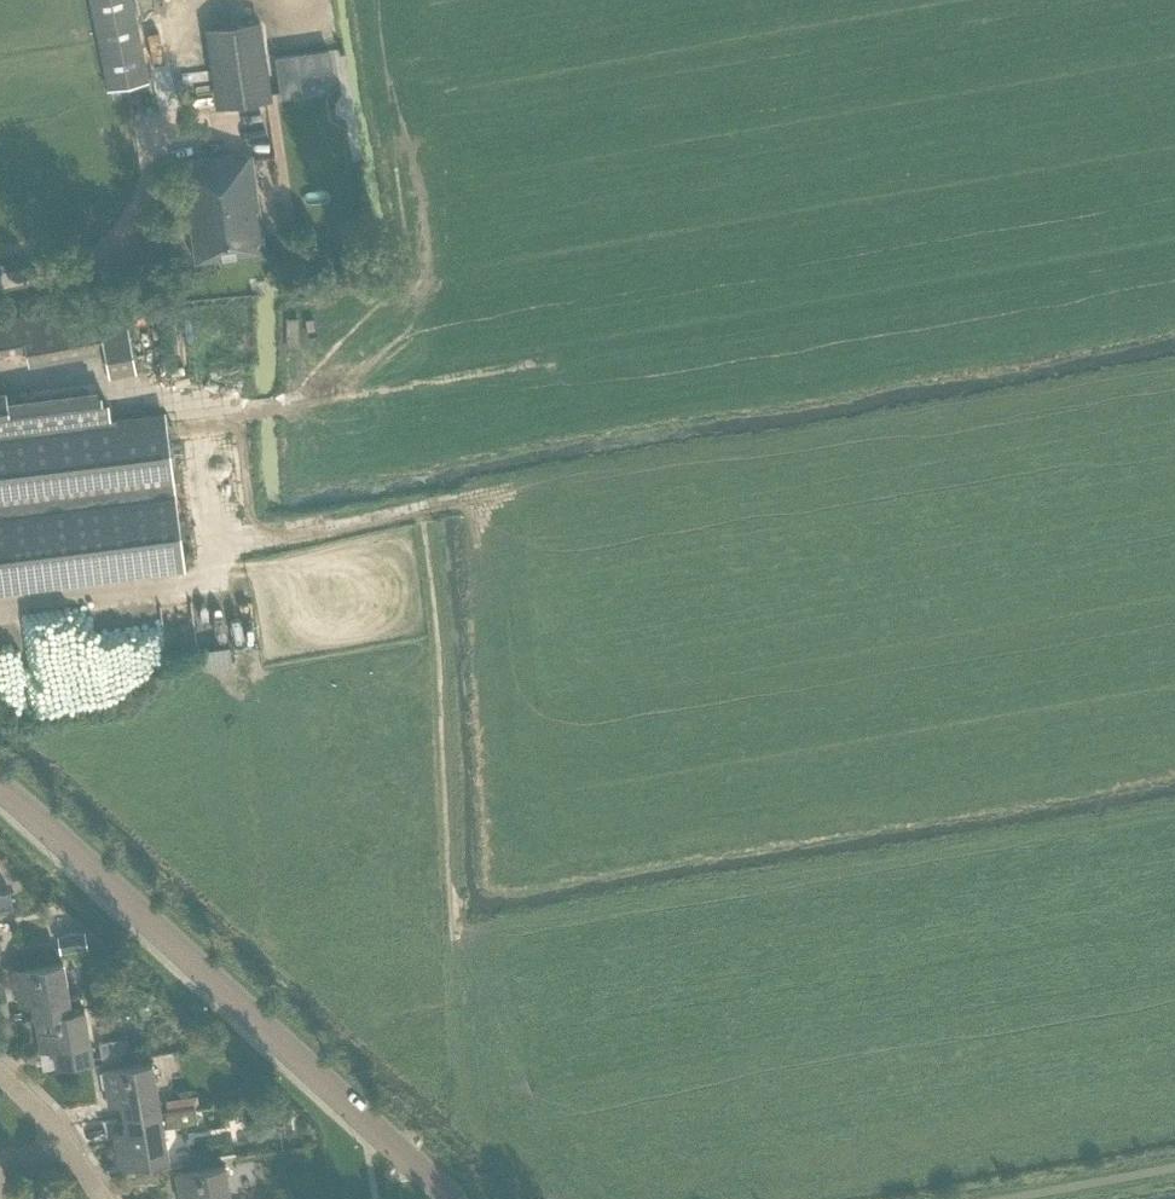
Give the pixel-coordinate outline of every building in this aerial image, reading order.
[(109,89),(148,81),(132,0),(91,0),(109,89)] [(271,98),(260,19),(204,27),(215,106),(271,98)] [(285,86),(306,83),(303,65),(336,59),(333,37),(278,46),(285,86)] [(178,162),(188,231),(191,231),(195,261),(264,250),(251,155),(233,157),(232,154),(178,162)] [(108,372),(134,368),(121,294),(0,315),(0,350),(24,346),(27,360),(104,347),(108,372)] [(179,567),(164,422),(116,429),(114,416),(103,418),(101,403),(9,414),(6,390),(0,391),(0,591),(179,567)] [(12,905),(9,890),(0,892),(0,907),(12,905)] [(84,928),(56,933),(60,951),(87,946),(84,928)] [(19,1004),(33,1002),(35,1017),(71,1009),(63,960),(13,970),(19,1004)] [(92,1056),(84,1007),(71,1009),(35,1017),(41,1050),(54,1048),(56,1063),(92,1056)] [(99,1040),(101,1055),(122,1052),(120,1037),(99,1040)] [(122,1102),(124,1117),(160,1111),(152,1061),(103,1069),(109,1104),(122,1102)] [(119,1167),(168,1158),(160,1111),(124,1117),(126,1130),(113,1132),(119,1167)] [(225,1164),(176,1172),(180,1198),(231,1198),(225,1164)]
